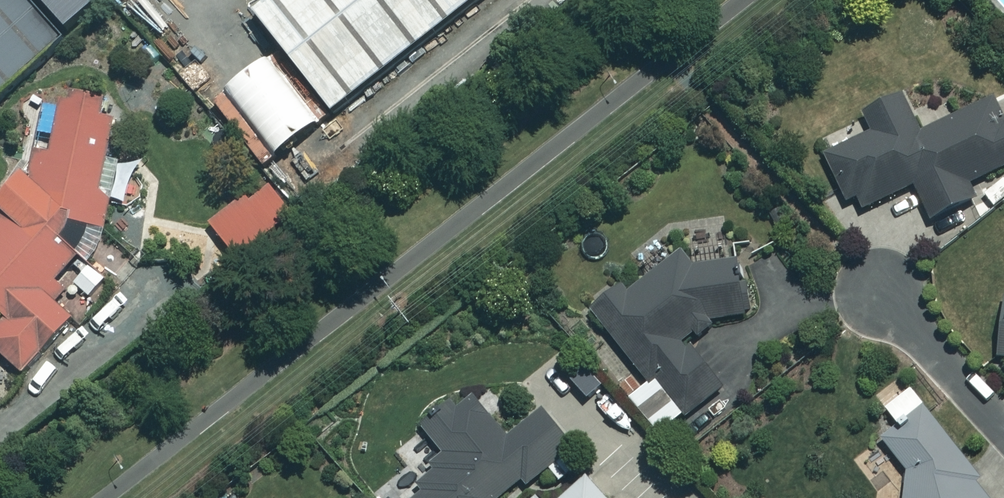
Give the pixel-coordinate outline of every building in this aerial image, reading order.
[(27,0),(0,0),(0,98),(64,40),(27,0)] [(262,24),(340,120),(489,0),(292,0),(262,24)] [(843,206),(852,202),(859,215),(910,190),(926,223),(978,197),(971,184),(1003,168),(1003,118),(1002,118),(990,94),(917,131),(899,93),(860,112),(868,129),(818,156),(843,206)] [(5,226),(0,231),(0,325),(7,330),(0,339),(0,364),(28,387),(73,332),(46,310),(96,250),(116,131),(65,118),(54,168),(43,206),(18,236),(5,226)] [(262,180),(205,227),(232,259),(288,213),(262,180)] [(625,396),(655,436),(722,385),(691,344),(722,320),(729,330),(744,319),(740,261),(667,262),(628,291),(619,279),(586,307),(643,382),(625,396)] [(997,293),(995,359),(1003,359),(1003,293),(997,293)] [(896,430),(927,404),(912,386),(881,412),(896,430)] [(502,424),(475,392),(422,437),(449,470),(415,497),(500,497),(570,439),(535,397),(502,424)] [(896,430),(879,444),(903,472),(899,497),(985,497),(973,483),(986,473),(927,404),(896,430)] [(582,478),(561,497),(600,497),(582,478)]
